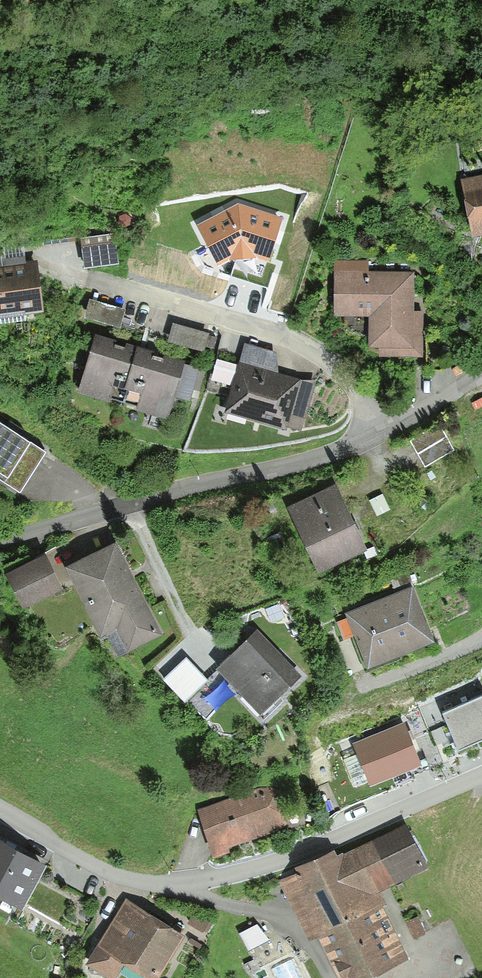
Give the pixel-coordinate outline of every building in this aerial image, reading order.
[(475,230),(481,229),(481,180),(465,183),(475,230)] [(239,205),(197,226),(218,265),(230,260),(255,258),(261,259),(270,261),(282,219),(239,205)] [(81,237),(86,268),(121,264),(117,232),(81,237)] [(43,311),(37,262),(0,266),(0,316),(43,311)] [(412,312),(414,272),(368,272),(369,263),(335,262),(334,316),(368,316),(368,349),(380,349),(380,356),(422,356),(423,312),(412,312)] [(124,310),(90,300),(85,317),(119,327),(124,310)] [(208,333),(173,324),(168,341),(202,350),(204,345),(212,347),(214,339),(207,337),(208,333)] [(191,400),(199,369),(183,364),(185,360),(97,335),(78,392),(110,403),(113,399),(137,407),(135,410),(167,419),(175,396),(191,400)] [(287,427),(301,431),(317,381),(300,380),(278,373),(275,353),(243,343),(226,413),(285,431),(287,427)] [(404,438),(421,472),(452,457),(435,423),(404,438)] [(43,451),(0,424),(0,478),(19,490),(43,451)] [(320,574),(368,551),(335,484),(288,507),(320,574)] [(117,658),(163,636),(116,542),(66,567),(101,636),(105,634),(117,658)] [(25,604),(52,588),(34,557),(7,573),(25,604)] [(345,615),(368,670),(434,643),(412,588),(345,615)] [(216,670),(259,716),(301,676),(258,631),(216,670)] [(186,657),(162,680),(184,703),(208,681),(186,657)] [(445,715),(460,747),(481,738),(481,699),(445,715)] [(421,767),(405,725),(354,745),(371,787),(421,767)] [(227,847),(285,826),(271,786),(198,811),(214,855),(228,850),(227,847)] [(338,977),(375,977),(410,961),(386,912),(392,909),(385,894),(432,872),(409,823),(346,854),(345,851),(339,854),(335,847),(294,866),(297,872),(279,880),(307,939),(318,934),(338,977)] [(45,862),(0,835),(0,891),(21,903),(45,862)] [(105,977),(114,977),(122,963),(147,977),(156,977),(182,935),(125,901),(85,966),(105,977)]
